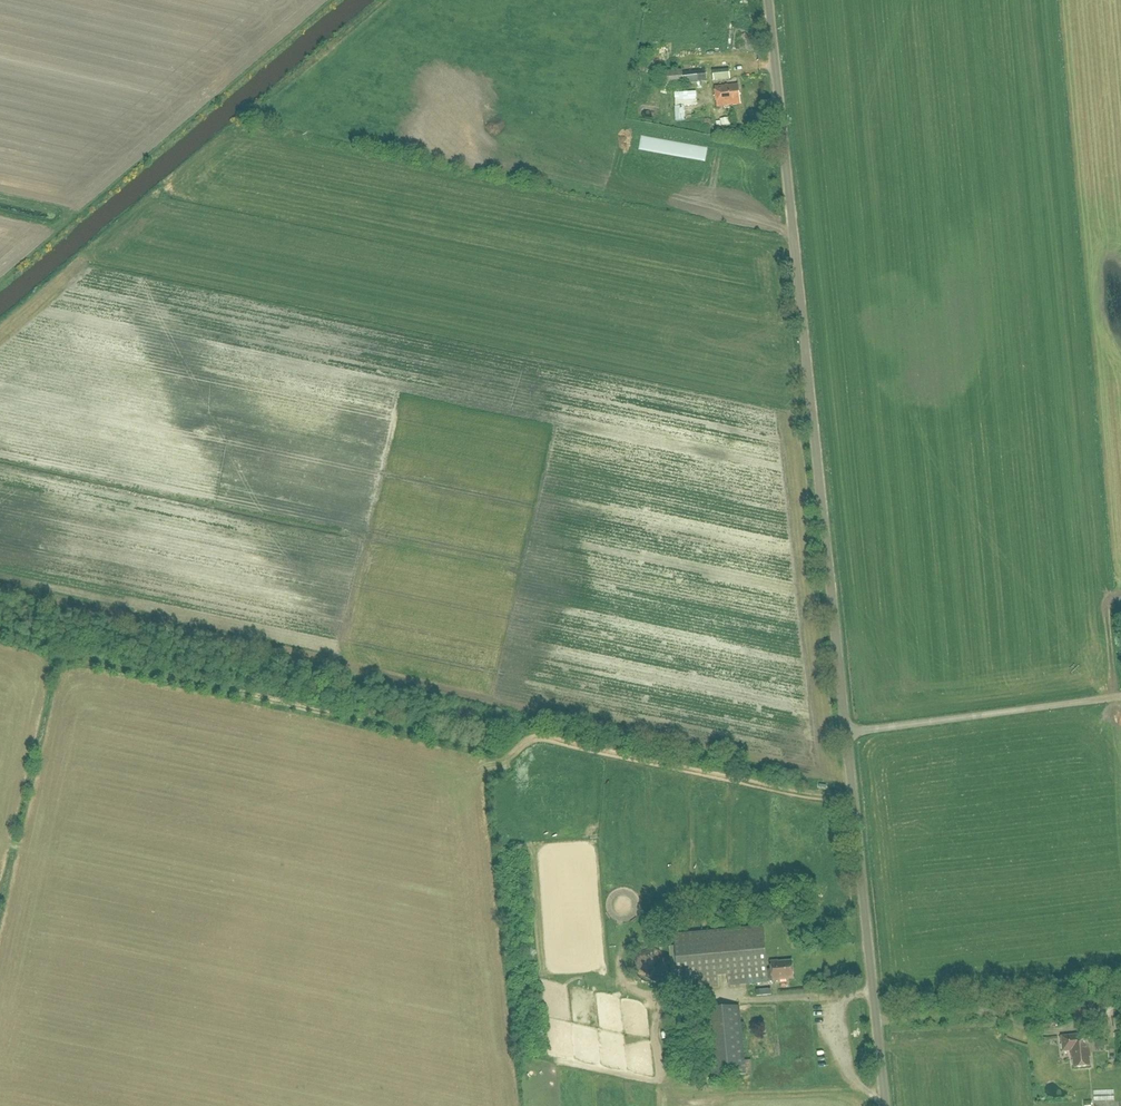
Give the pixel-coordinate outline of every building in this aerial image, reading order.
[(714,81),(730,79),(729,69),(712,71),(705,72),(704,70),(683,72),(682,70),(662,73),(664,87),(684,85),(684,84),(706,82),(706,81),(713,80),(714,81)] [(715,88),(717,107),(740,104),(738,85),(715,88)] [(676,121),(685,121),(684,107),(675,108),(676,121)] [(679,991),(718,987),(718,977),(727,976),(728,986),(779,982),(779,981),(794,979),(792,961),(777,963),(777,962),(771,962),(771,970),(767,970),(763,927),(674,935),(675,946),(669,947),(671,976),(678,975),(679,991)] [(1114,1017),(1113,1001),(1096,1003),(1098,1018),(1114,1017)] [(745,1075),(739,1006),(706,1009),(712,1078),(745,1075)] [(1075,1023),(1088,1022),(1086,1010),(1074,1011),(1075,1023)] [(667,1023),(658,1025),(660,1037),(669,1035),(667,1023)] [(1074,1068),(1089,1066),(1090,1066),(1089,1057),(1090,1057),(1088,1034),(1062,1037),(1063,1051),(1071,1051),(1072,1053),(1073,1053),(1074,1068)] [(1116,1102),(1116,1094),(1096,1093),(1096,1101),(1116,1102)]
